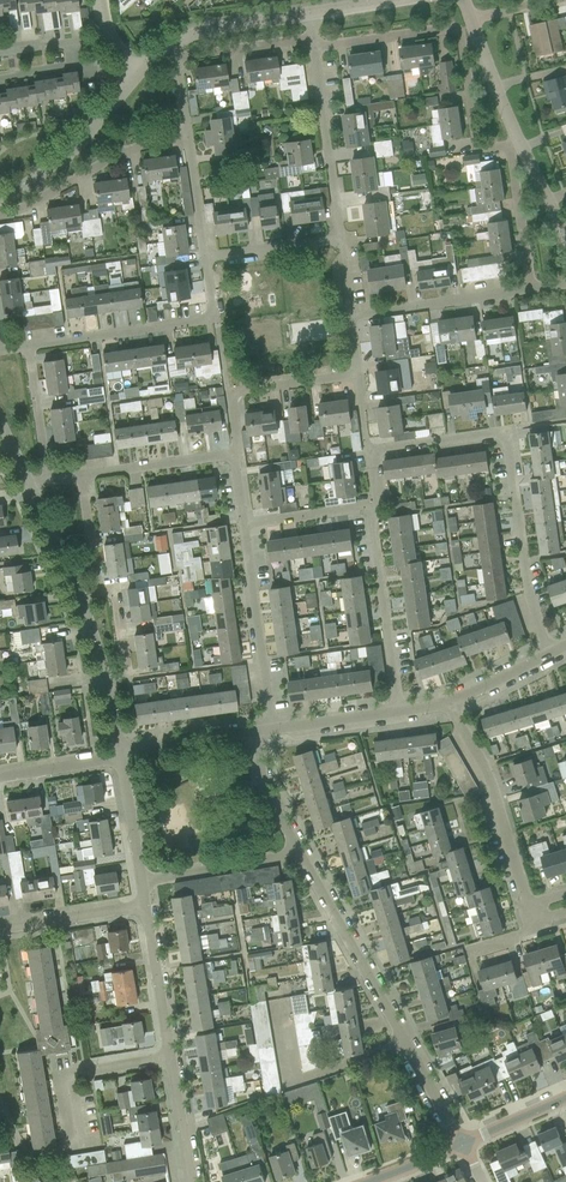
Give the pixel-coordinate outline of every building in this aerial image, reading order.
[(1,10),(1,11),(7,10),(10,28),(18,27),(14,0),(0,0),(0,4),(1,10)] [(22,30),(31,29),(28,11),(34,10),(34,9),(33,0),(18,0),(22,30)] [(34,9),(34,10),(34,13),(41,12),(44,31),(52,29),(48,0),(33,0),(34,9)] [(52,29),(60,28),(57,10),(63,9),(64,9),(62,0),(48,0),(52,29)] [(64,9),(63,9),(64,13),(70,12),(73,30),(81,29),(77,0),(62,0),(64,9)] [(119,14),(136,0),(117,0),(119,14)] [(80,8),(81,17),(88,16),(87,8),(80,8)] [(125,21),(133,20),(131,11),(124,13),(125,21)] [(548,54),(563,50),(558,29),(565,28),(565,17),(529,25),(536,57),(548,54)] [(423,45),(416,46),(419,67),(420,74),(420,75),(429,74),(428,70),(435,69),(431,44),(426,45),(426,43),(423,44),(423,45)] [(400,48),(402,60),(404,74),(412,73),(412,75),(420,74),(419,67),(416,46),(400,48)] [(372,53),(365,54),(368,74),(375,73),(376,78),(384,77),(382,63),(380,51),(375,52),(374,51),(372,51),(372,53)] [(353,81),(361,80),(360,75),(368,74),(365,54),(349,56),(353,81)] [(267,58),(259,59),(262,80),(270,79),(271,84),(278,83),(279,91),(290,89),(290,87),(289,80),(288,73),(287,72),(278,74),(275,57),(270,58),(269,57),(267,57),(267,58)] [(244,61),(246,73),(248,87),(256,86),(256,89),(263,88),(262,80),(259,59),(244,61)] [(451,62),(440,63),(443,83),(444,93),(455,91),(454,84),(451,62)] [(302,63),(286,66),(287,72),(288,73),(303,70),(302,63)] [(216,66),(209,67),(213,95),(221,94),(221,91),(228,90),(226,76),(224,64),(218,65),(218,64),(216,64),(216,66)] [(196,89),(186,91),(190,116),(198,115),(195,95),(204,94),(204,93),(211,92),(212,95),(213,95),(209,67),(193,69),(196,89)] [(61,74),(62,77),(65,93),(79,91),(76,68),(69,69),(70,72),(61,74)] [(303,70),(288,73),(289,80),(304,77),(303,70)] [(401,74),(394,76),(398,97),(405,96),(401,74)] [(54,75),(47,76),(51,98),(65,96),(65,93),(62,77),(54,78),(54,75)] [(33,81),(34,85),(36,101),(37,100),(51,98),(47,76),(41,77),(41,80),(33,81)] [(350,76),(342,78),(346,105),(354,104),(350,76)] [(394,76),(386,77),(390,99),(398,97),(394,76)] [(555,79),(544,83),(546,92),(549,92),(554,109),(555,109),(557,114),(565,111),(564,106),(565,106),(565,79),(565,76),(555,79)] [(304,77),(289,80),(290,87),(305,85),(304,77)] [(25,82),(19,83),(22,106),(37,104),(37,100),(36,101),(34,85),(26,86),(25,82)] [(5,89),(5,93),(6,93),(8,108),(22,106),(19,83),(13,84),(13,88),(5,89)] [(305,85),(290,87),(290,89),(291,94),(306,92),(305,85)] [(246,91),(238,92),(240,109),(248,108),(246,91)] [(233,110),(239,109),(240,109),(238,92),(231,93),(233,110)] [(306,92),(291,94),(292,101),(307,99),(306,92)] [(9,112),(8,108),(6,93),(5,93),(0,93),(0,113),(9,112)] [(438,104),(437,96),(422,99),(424,106),(438,104)] [(343,115),(345,131),(367,128),(375,127),(373,112),(385,110),(383,102),(372,104),(365,104),(351,107),(352,114),(343,115)] [(432,119),(433,125),(441,123),(441,124),(460,121),(458,106),(438,108),(440,117),(432,119)] [(205,131),(206,138),(231,135),(230,125),(236,124),(235,117),(240,117),(239,109),(233,110),(215,112),(216,119),(210,120),(211,130),(205,131)] [(44,123),(45,123),(54,122),(53,116),(53,112),(46,113),(46,116),(44,117),(44,123)] [(429,125),(433,148),(430,148),(431,156),(446,154),(445,146),(444,146),(443,139),(463,136),(460,121),(441,124),(441,123),(433,125),(429,125)] [(367,128),(345,131),(347,146),(369,143),(367,128)] [(231,135),(206,138),(206,145),(213,144),(215,154),(221,153),(222,160),(241,157),(240,150),(234,151),(231,135)] [(307,153),(310,152),(308,140),(284,144),(286,161),(276,162),(277,167),(263,169),(265,179),(300,174),(299,164),(308,163),(307,153)] [(374,142),(375,150),(392,148),(391,140),(374,142)] [(392,148),(375,150),(376,158),(397,155),(396,148),(392,149),(392,148)] [(311,162),(310,152),(307,153),(308,163),(299,164),(300,174),(312,173),(311,162)] [(165,157),(158,158),(161,178),(169,177),(169,182),(177,181),(174,155),(168,156),(168,155),(165,156),(165,157)] [(479,155),(462,157),(463,164),(464,166),(473,164),(476,185),(476,188),(502,184),(500,168),(499,168),(499,166),(495,166),(494,159),(479,161),(479,155)] [(352,160),(354,176),(375,173),(373,157),(352,160)] [(144,172),(141,173),(143,186),(154,185),(153,180),(161,178),(158,158),(142,160),(144,172)] [(181,192),(184,216),(193,215),(186,171),(179,172),(182,192),(181,192)] [(375,173),(354,176),(356,191),(371,189),(372,197),(390,194),(389,186),(384,187),(382,172),(375,173)] [(117,180),(110,181),(113,205),(121,204),(121,209),(133,208),(131,197),(128,198),(125,178),(120,179),(119,178),(117,178),(117,180)] [(110,181),(94,183),(96,195),(98,208),(95,208),(95,209),(96,212),(97,212),(113,210),(112,206),(113,206),(113,205),(110,181)] [(252,217),(249,198),(247,182),(239,183),(242,208),(228,210),(231,232),(246,230),(244,218),(252,217)] [(477,206),(466,207),(467,215),(486,212),(485,202),(504,199),(502,184),(476,188),(473,189),(475,202),(477,201),(477,206)] [(303,190),(304,199),(307,221),(323,219),(321,207),(329,206),(327,187),(303,190)] [(172,189),(175,214),(183,213),(179,188),(172,189)] [(137,191),(139,206),(141,223),(149,221),(144,190),(137,191)] [(307,221),(304,199),(289,201),(288,192),(280,194),(283,213),(290,212),(292,223),(307,221)] [(423,202),(427,202),(432,202),(431,192),(422,193),(423,202)] [(256,197),(249,198),(252,217),(259,216),(261,228),(277,226),(273,193),(256,195),(256,197)] [(391,201),(390,194),(372,197),(373,204),(364,205),(365,211),(365,210),(366,220),(395,216),(393,201),(391,201)] [(401,200),(393,201),(395,216),(403,215),(401,200)] [(231,232),(228,210),(212,211),(211,203),(203,205),(206,223),(213,222),(215,234),(231,232)] [(69,206),(61,207),(65,233),(80,230),(82,238),(91,237),(89,220),(80,221),(77,205),(72,206),(71,204),(69,205),(69,206)] [(39,223),(39,228),(42,245),(49,244),(51,243),(50,237),(65,235),(65,233),(61,207),(46,209),(48,221),(39,223)] [(486,212),(467,215),(468,222),(487,220),(486,212)] [(400,239),(406,238),(405,230),(397,231),(395,216),(366,220),(367,230),(368,236),(377,235),(378,242),(382,241),(400,239)] [(98,219),(89,220),(91,237),(102,235),(99,218),(98,219)] [(168,227),(167,219),(149,222),(150,230),(161,228),(164,242),(185,239),(183,224),(168,227)] [(439,219),(432,221),(434,234),(441,233),(439,219)] [(507,220),(488,222),(489,231),(476,233),(477,241),(510,236),(507,220)] [(13,249),(11,233),(15,233),(14,222),(0,224),(0,251),(13,249)] [(39,228),(32,229),(34,241),(34,246),(42,245),(39,228)] [(419,235),(418,228),(411,229),(412,236),(419,235)] [(143,236),(136,237),(138,253),(146,252),(143,236)] [(483,265),(491,264),(498,263),(505,262),(504,252),(512,251),(510,236),(490,239),(493,256),(478,258),(479,266),(483,265)] [(400,239),(402,247),(399,248),(400,254),(384,257),(386,268),(389,289),(406,287),(403,266),(410,265),(408,251),(406,238),(400,239)] [(148,261),(149,266),(173,263),(172,255),(187,253),(185,239),(164,242),(156,243),(158,257),(154,258),(154,260),(148,261)] [(154,240),(147,241),(149,255),(156,254),(154,240)] [(383,249),(382,241),(378,242),(364,244),(365,251),(383,249)] [(407,246),(410,269),(418,268),(421,289),(436,287),(432,259),(417,262),(415,250),(412,250),(411,244),(407,245),(407,246)] [(447,257),(432,259),(436,287),(451,285),(448,264),(455,263),(452,244),(445,245),(447,257)] [(0,251),(0,267),(15,265),(15,264),(25,263),(23,249),(13,250),(13,249),(0,251)] [(367,252),(359,253),(362,272),(363,272),(363,269),(369,268),(367,252)] [(69,264),(67,257),(58,259),(59,266),(69,264)] [(27,263),(28,270),(45,268),(44,260),(27,263)] [(113,262),(104,263),(105,269),(113,267),(114,271),(120,270),(119,261),(113,262)] [(174,271),(186,269),(185,261),(173,263),(174,271)] [(505,262),(498,263),(500,277),(507,276),(505,262)] [(174,271),(173,263),(152,266),(153,273),(156,272),(156,274),(162,273),(164,287),(186,283),(185,271),(186,271),(186,269),(174,271)] [(498,263),(491,264),(493,278),(500,277),(498,263)] [(491,264),(483,265),(485,280),(493,278),(491,264)] [(483,265),(479,266),(476,266),(478,281),(485,280),(483,265)] [(45,268),(28,270),(29,277),(46,275),(55,274),(54,266),(53,266),(45,268)] [(476,266),(468,267),(470,282),(478,281),(476,266)] [(461,268),(461,271),(463,283),(470,282),(468,267),(461,268)] [(389,289),(386,268),(369,270),(369,271),(370,271),(372,292),(389,289)] [(1,298),(28,294),(28,293),(20,294),(17,278),(0,280),(0,291),(1,298)] [(122,283),(126,309),(140,307),(140,308),(141,308),(138,281),(122,283)] [(92,285),(94,295),(97,313),(111,311),(109,293),(108,286),(107,283),(92,285)] [(186,283),(164,287),(166,301),(156,302),(157,310),(178,307),(179,306),(177,299),(188,298),(186,283)] [(108,286),(109,293),(111,311),(125,309),(122,284),(108,286)] [(85,286),(78,287),(82,315),(97,313),(94,295),(87,296),(85,286)] [(71,298),(64,299),(67,317),(82,315),(78,287),(70,289),(71,298)] [(28,294),(1,298),(3,313),(22,310),(31,309),(30,302),(29,302),(28,294)] [(33,308),(34,315),(37,315),(44,314),(51,313),(61,311),(60,311),(59,305),(50,306),(50,305),(33,308)] [(148,322),(157,321),(154,307),(146,308),(148,322)] [(518,312),(519,322),(543,318),(546,341),(554,340),(554,339),(565,338),(565,322),(562,323),(560,310),(541,313),(540,309),(518,312)] [(61,311),(51,313),(53,327),(63,325),(61,311)] [(51,313),(44,314),(46,328),(53,327),(51,313)] [(44,314),(37,315),(39,329),(46,328),(44,314)] [(34,315),(29,316),(31,330),(39,329),(37,315),(34,315)] [(372,341),(404,337),(403,330),(401,331),(400,323),(404,323),(403,315),(383,318),(384,324),(370,326),(372,341)] [(22,317),(22,319),(24,331),(31,330),(29,316),(22,317)] [(472,316),(456,319),(459,341),(475,339),(474,328),(472,316)] [(513,316),(498,318),(502,342),(517,340),(513,316)] [(483,320),(485,332),(486,344),(502,342),(498,318),(483,320)] [(442,344),(458,342),(455,319),(441,321),(440,321),(439,321),(442,344)] [(387,361),(406,359),(420,357),(419,349),(409,350),(407,337),(404,337),(372,341),(374,356),(386,355),(387,361)] [(545,366),(565,363),(565,338),(554,339),(554,340),(555,348),(547,349),(549,364),(548,364),(545,366)] [(483,339),(475,340),(477,358),(486,357),(483,339)] [(207,343),(190,346),(193,366),(195,377),(201,377),(205,379),(209,379),(211,375),(220,374),(216,350),(208,351),(207,343)] [(162,344),(147,347),(149,365),(165,363),(162,344)] [(438,364),(446,363),(444,345),(435,346),(438,364)] [(193,366),(190,346),(173,348),(174,357),(166,358),(169,377),(186,374),(185,367),(193,366)] [(147,347),(132,349),(135,367),(149,365),(147,347)] [(132,349),(117,351),(120,370),(135,367),(132,349)] [(117,351),(102,353),(105,372),(120,370),(117,351)] [(98,354),(90,354),(92,369),(82,370),(82,372),(92,371),(92,372),(93,372),(99,371),(98,354)] [(426,374),(437,373),(436,362),(435,362),(435,358),(430,359),(431,363),(424,363),(426,374)] [(43,362),(45,379),(64,376),(62,359),(43,362)] [(380,393),(410,389),(406,359),(387,361),(389,370),(379,371),(380,380),(378,380),(380,393)] [(536,374),(550,372),(552,383),(559,381),(560,390),(565,389),(565,363),(545,366),(535,368),(536,374)] [(506,368),(506,373),(507,380),(514,378),(513,375),(522,373),(521,366),(506,368)] [(64,376),(45,379),(48,394),(67,391),(66,385),(64,376)] [(477,391),(466,393),(470,418),(477,417),(476,410),(486,409),(485,402),(492,401),(490,390),(489,377),(475,379),(477,391)] [(174,392),(196,389),(196,385),(187,386),(187,382),(172,384),(174,392)] [(166,384),(152,386),(153,394),(167,392),(166,384)] [(101,386),(85,389),(87,396),(103,394),(101,386)] [(147,390),(138,391),(139,396),(153,394),(152,386),(146,386),(147,390)] [(507,386),(492,388),(496,414),(512,412),(510,394),(509,394),(507,386)] [(125,398),(130,397),(139,396),(138,391),(138,387),(123,389),(125,398)] [(215,397),(223,396),(222,387),(214,388),(215,397)] [(531,412),(533,422),(565,417),(565,389),(560,390),(562,398),(554,399),(556,409),(531,412)] [(200,402),(199,390),(190,391),(190,403),(200,402)] [(313,395),(314,401),(342,397),(341,391),(313,395)] [(449,391),(442,392),(444,408),(452,407),(453,414),(462,412),(463,419),(470,418),(466,393),(450,395),(449,391)] [(524,392),(510,394),(512,412),(526,410),(524,392)] [(172,395),(173,403),(182,402),(181,393),(172,395)] [(86,411),(85,404),(104,401),(103,394),(86,396),(76,398),(77,399),(78,406),(69,407),(62,408),(50,409),(52,427),(71,424),(71,423),(77,422),(75,413),(86,411)] [(380,422),(402,418),(401,411),(407,410),(406,404),(415,402),(414,395),(388,399),(389,406),(378,408),(380,422)] [(200,408),(204,431),(220,429),(218,414),(226,413),(223,396),(215,397),(217,405),(200,408)] [(150,425),(144,426),(146,443),(161,441),(158,423),(156,408),(154,398),(148,400),(149,408),(148,408),(150,425)] [(348,400),(334,402),(337,424),(351,422),(352,433),(359,432),(357,411),(356,411),(356,410),(349,411),(348,400)] [(182,402),(173,403),(176,420),(185,419),(187,434),(195,433),(195,434),(198,433),(198,432),(204,431),(200,408),(184,410),(183,401),(182,402)] [(321,420),(314,421),(315,424),(317,438),(324,437),(323,426),(337,424),(334,402),(321,404),(321,403),(319,403),(321,420)] [(118,404),(120,413),(126,412),(125,403),(118,404)] [(283,421),(286,442),(286,443),(301,441),(300,431),(308,430),(310,439),(317,438),(315,424),(308,424),(305,406),(295,407),(296,410),(289,411),(291,420),(283,421)] [(275,410),(261,412),(264,433),(272,432),(273,439),(279,439),(279,443),(286,442),(283,421),(283,420),(276,421),(275,410)] [(248,430),(241,430),(244,448),(251,447),(249,435),(264,433),(261,412),(248,414),(248,413),(246,413),(248,430)] [(443,413),(427,415),(429,429),(445,426),(443,413)] [(401,419),(380,422),(382,436),(397,434),(398,441),(428,436),(430,433),(427,415),(422,416),(424,429),(415,431),(403,433),(401,419)] [(173,421),(158,423),(161,441),(176,439),(173,421)] [(71,424),(52,427),(55,442),(74,439),(71,424)] [(144,426),(129,428),(131,445),(146,443),(144,426)] [(129,428),(113,430),(116,447),(131,445),(129,428)] [(530,434),(532,450),(551,447),(557,446),(555,431),(530,434)] [(93,437),(94,445),(96,444),(103,443),(110,442),(109,435),(93,437)] [(110,442),(103,443),(105,457),(112,456),(110,442)] [(103,443),(96,444),(98,458),(105,457),(103,443)] [(94,445),(89,445),(91,459),(98,458),(96,444),(94,445)] [(89,445),(82,446),(84,460),(91,459),(89,445)] [(75,447),(75,449),(77,461),(84,460),(82,446),(75,447)] [(551,447),(532,450),(534,464),(553,462),(553,461),(551,447)] [(290,460),(299,459),(298,448),(289,450),(290,460)] [(486,451),(469,453),(472,472),(488,469),(486,451)] [(435,453),(418,456),(420,474),(437,471),(435,458),(435,453)] [(469,453),(452,456),(455,474),(472,472),(469,453)] [(336,455),(324,457),(318,457),(319,466),(328,465),(330,481),(354,477),(352,461),(337,463),(336,455)] [(418,456),(401,458),(403,476),(420,474),(418,456)] [(452,456),(435,458),(437,471),(437,477),(455,474),(452,456)] [(401,458),(384,461),(386,479),(403,476),(401,458)] [(531,479),(531,480),(555,477),(555,476),(560,476),(558,460),(553,461),(553,462),(534,464),(536,478),(531,479)] [(262,490),(285,487),(284,480),(283,471),(292,470),(291,461),(271,464),(272,472),(259,474),(261,482),(259,482),(260,485),(261,485),(262,490)] [(272,472),(271,464),(258,466),(259,474),(272,472)] [(293,478),(292,470),(283,471),(284,480),(293,478)] [(213,477),(196,480),(199,499),(216,496),(213,477)] [(329,498),(324,498),(326,506),(356,502),(355,494),(357,494),(356,486),(357,486),(356,483),(355,483),(354,477),(330,481),(331,489),(327,490),(329,498)] [(555,477),(531,480),(533,495),(556,491),(557,491),(555,477)] [(196,480),(180,482),(182,501),(184,511),(194,510),(195,519),(196,519),(197,524),(203,523),(200,508),(199,499),(196,480)] [(180,482),(163,484),(166,503),(182,501),(180,482)] [(163,484),(147,487),(149,506),(166,503),(163,484)] [(128,489),(130,501),(131,508),(145,506),(142,487),(128,489)] [(285,487),(262,490),(264,507),(279,505),(280,513),(298,511),(296,502),(287,503),(285,487)] [(482,488),(483,497),(490,496),(489,487),(482,488)] [(482,491),(474,492),(475,500),(483,499),(482,491)] [(556,491),(533,495),(535,509),(559,506),(556,491)] [(97,499),(99,515),(123,512),(122,503),(121,495),(97,499)] [(449,496),(440,497),(442,505),(450,504),(449,496)] [(440,497),(424,500),(425,508),(442,505),(440,497)] [(415,501),(407,502),(408,510),(416,509),(415,501)] [(400,503),(401,511),(408,510),(407,502),(400,503)] [(474,505),(476,521),(495,518),(493,502),(474,505)] [(559,506),(535,509),(537,523),(561,520),(559,506)] [(206,507),(200,508),(203,523),(219,521),(218,514),(207,515),(206,507)] [(454,508),(446,509),(448,524),(456,523),(455,516),(454,508)] [(123,512),(99,515),(102,531),(122,528),(123,535),(142,533),(140,525),(126,527),(124,520),(123,512)] [(409,515),(389,517),(392,533),(411,531),(409,515)] [(495,518),(476,521),(479,537),(498,534),(495,518)] [(444,520),(432,521),(433,528),(445,526),(444,520)] [(561,520),(537,523),(539,539),(563,535),(561,520)] [(457,532),(456,523),(448,524),(449,533),(457,532)] [(205,528),(207,544),(226,542),(224,525),(205,528)] [(445,526),(433,528),(434,534),(446,533),(445,526)] [(350,529),(333,532),(336,551),(352,548),(350,529)] [(411,531),(392,533),(394,550),(414,547),(411,531)] [(333,532),(317,534),(320,553),(336,551),(333,532)] [(124,542),(104,545),(106,561),(123,559),(130,558),(129,550),(128,542),(129,542),(137,541),(143,540),(142,536),(142,533),(123,535),(124,542)] [(147,549),(159,549),(158,533),(146,534),(147,549)] [(317,534),(301,536),(303,556),(320,553),(317,534)] [(498,534),(479,537),(481,552),(500,550),(498,534)] [(2,537),(0,537),(0,554),(16,552),(14,535),(2,537)] [(563,535),(539,539),(541,554),(560,551),(559,543),(564,542),(563,535)] [(301,536),(284,539),(287,558),(303,556),(301,536)] [(284,539),(268,541),(271,560),(287,558),(284,539)] [(198,546),(197,540),(179,543),(179,549),(198,546)] [(226,542),(207,544),(210,561),(229,558),(226,542)] [(448,549),(447,542),(435,544),(436,551),(448,549)] [(198,546),(179,549),(173,550),(175,566),(179,569),(182,568),(182,565),(200,562),(199,556),(192,558),(190,548),(198,546)] [(414,547),(394,550),(396,566),(401,565),(416,563),(414,547)] [(453,548),(454,556),(461,555),(460,547),(453,548)] [(500,550),(481,552),(483,568),(502,565),(500,550)] [(563,557),(556,558),(560,568),(565,566),(563,557)] [(123,559),(106,561),(108,577),(128,574),(129,581),(146,579),(153,578),(152,571),(147,572),(132,574),(130,558),(123,559)] [(229,558),(210,561),(212,578),(227,576),(231,575),(229,558)] [(560,568),(556,558),(550,559),(554,570),(560,568)] [(180,574),(181,582),(192,581),(203,579),(202,574),(200,562),(182,565),(182,568),(182,574),(180,574)] [(421,562),(416,563),(401,565),(403,581),(424,578),(421,562)] [(345,563),(337,564),(339,575),(346,574),(345,563)] [(24,564),(12,566),(2,568),(4,583),(12,582),(13,591),(19,591),(31,589),(29,571),(25,572),(24,564)] [(337,564),(330,565),(332,576),(339,575),(337,564)] [(502,565),(483,568),(485,583),(505,580),(502,565)] [(313,567),(305,568),(307,579),(314,578),(313,567)] [(439,569),(440,575),(451,573),(450,567),(439,569)] [(305,568),(298,569),(299,580),(307,579),(305,568)] [(282,572),(283,582),(291,581),(289,571),(282,572)] [(440,575),(441,581),(452,580),(451,573),(440,575)] [(127,589),(130,606),(153,602),(151,586),(165,584),(164,576),(153,578),(146,579),(147,586),(127,589)] [(209,578),(212,597),(230,594),(227,576),(212,578),(209,578)] [(320,592),(321,599),(332,597),(345,595),(364,592),(361,576),(343,579),(345,591),(331,593),(331,590),(320,592)] [(424,578),(403,581),(406,596),(426,593),(424,578)] [(464,579),(456,580),(457,587),(465,586),(464,579)] [(505,580),(485,583),(488,599),(507,596),(505,580)] [(192,581),(181,582),(184,600),(192,599),(201,597),(200,592),(191,593),(190,584),(192,584),(192,581)] [(549,586),(555,605),(565,601),(565,586),(564,581),(549,586)] [(290,586),(270,589),(272,605),(292,603),(290,586)] [(465,586),(457,587),(458,595),(466,594),(465,586)] [(305,594),(306,601),(316,599),(315,592),(305,594)] [(345,595),(348,611),(366,609),(364,592),(345,595)] [(426,593),(406,596),(408,612),(428,609),(426,593)] [(230,594),(212,597),(214,612),(232,610),(230,594)] [(332,597),(321,599),(322,606),(333,605),(332,597)] [(2,601),(0,601),(0,608),(10,607),(11,616),(23,614),(25,624),(45,621),(43,606),(35,607),(35,603),(15,606),(14,599),(2,601)] [(192,599),(184,600),(185,607),(193,606),(192,599)] [(316,599),(306,601),(307,608),(317,607),(316,599)] [(499,604),(501,611),(516,606),(513,599),(499,604)] [(153,602),(130,606),(132,621),(152,618),(153,626),(172,623),(170,615),(155,617),(153,602)] [(292,603),(272,605),(275,622),(294,619),(292,603)] [(499,604),(493,606),(497,620),(504,618),(501,611),(499,604)] [(501,611),(504,618),(518,613),(516,606),(501,611)] [(366,609),(348,611),(350,628),(368,625),(366,609)] [(428,609),(408,612),(410,628),(430,625),(428,609)] [(232,610),(214,612),(216,629),(235,627),(232,610)] [(477,622),(473,612),(467,614),(470,625),(477,622)] [(504,618),(505,622),(506,625),(520,620),(518,613),(504,618)] [(457,617),(452,619),(456,630),(461,628),(457,617)] [(294,619),(275,622),(277,638),(297,635),(294,619)] [(456,630),(452,619),(445,621),(449,632),(456,630)] [(506,625),(508,632),(523,627),(520,620),(506,625)] [(324,624),(325,631),(336,630),(335,622),(324,624)] [(505,622),(489,627),(495,645),(511,639),(508,632),(506,625),(505,622)] [(134,635),(136,652),(153,649),(151,641),(161,640),(160,632),(173,630),(172,623),(153,626),(154,633),(134,635)] [(196,624),(188,626),(189,633),(197,632),(196,624)] [(320,624),(309,626),(310,633),(321,632),(320,624)] [(368,625),(350,628),(352,644),(371,641),(368,625)] [(235,627),(216,629),(219,646),(237,643),(235,627)] [(489,627),(474,632),(480,650),(495,645),(489,627)] [(508,632),(511,639),(525,635),(523,627),(508,632)] [(18,631),(20,644),(39,642),(37,628),(18,631)] [(5,643),(13,643),(12,629),(3,630),(5,643)] [(336,630),(325,631),(326,638),(338,637),(336,630)] [(197,632),(189,633),(190,641),(198,640),(197,632)] [(321,632),(310,633),(311,641),(322,639),(321,632)] [(458,638),(460,645),(464,656),(465,655),(480,650),(474,632),(458,638)] [(433,645),(430,634),(424,636),(427,647),(433,645)] [(297,635),(277,638),(280,655),(299,652),(297,635)] [(427,647),(424,636),(417,638),(421,649),(427,647)] [(34,653),(35,653),(35,655),(36,660),(36,661),(63,658),(60,641),(33,645),(34,653)] [(212,656),(213,664),(239,660),(237,643),(219,646),(220,655),(212,656)] [(366,647),(367,654),(382,652),(381,645),(366,647)] [(445,650),(451,668),(467,663),(465,655),(464,656),(460,645),(445,650)] [(349,649),(351,660),(359,659),(357,648),(349,649)] [(153,649),(136,652),(139,667),(159,665),(160,672),(178,669),(177,662),(162,664),(161,656),(154,657),(153,649)] [(341,650),(333,651),(335,662),(342,661),(341,650)] [(445,650),(430,655),(437,673),(451,668),(445,650)] [(326,653),(328,663),(335,662),(333,651),(326,653)] [(367,654),(368,661),(383,659),(382,652),(367,654)] [(308,655),(301,656),(303,667),(310,666),(308,655)] [(430,655),(415,660),(421,678),(437,673),(430,655)] [(301,656),(294,657),(296,668),(303,667),(301,656)] [(63,658),(36,661),(39,677),(53,675),(65,673),(63,658)] [(193,658),(194,667),(202,665),(201,658),(193,658)] [(368,661),(369,669),(384,667),(383,659),(368,661)] [(245,664),(229,667),(230,674),(246,672),(245,664)] [(370,670),(371,676),(385,674),(384,667),(369,669),(369,670),(370,670)] [(320,670),(321,677),(324,696),(340,694),(337,675),(336,668),(320,670)] [(369,670),(354,673),(356,692),(373,689),(372,683),(371,676),(370,670),(369,670)] [(246,672),(230,674),(231,682),(247,680),(246,672)] [(188,687),(187,677),(182,678),(181,673),(180,674),(182,688),(188,687)] [(354,673),(337,675),(340,694),(356,692),(354,673)] [(174,675),(176,689),(182,688),(180,674),(174,675)] [(371,676),(372,683),(386,681),(385,674),(371,676)] [(321,677),(305,680),(307,699),(324,696),(321,677)] [(39,694),(46,692),(47,692),(45,678),(26,681),(28,695),(39,694)] [(247,680),(231,682),(232,689),(248,687),(247,680)] [(305,680),(288,682),(291,701),(307,699),(305,680)] [(248,687),(232,689),(233,690),(234,697),(249,695),(248,687)] [(69,689),(57,691),(53,691),(54,699),(70,697),(69,689)] [(233,690),(217,692),(220,712),(236,709),(235,704),(234,697),(233,690)] [(46,692),(39,694),(42,714),(49,713),(46,692)] [(217,692),(200,695),(203,714),(220,712),(217,692)] [(200,695),(184,697),(187,716),(203,714),(200,695)] [(249,695),(234,697),(235,704),(250,702),(249,695)] [(558,696),(543,700),(549,718),(564,713),(558,696)] [(15,750),(14,738),(12,726),(12,727),(11,724),(19,723),(15,699),(15,697),(8,698),(8,704),(11,721),(2,722),(2,728),(0,728),(0,752),(15,750)] [(184,697),(167,700),(170,719),(187,716),(184,697)] [(167,700),(151,702),(154,721),(170,719),(167,700)] [(543,700),(528,705),(533,722),(549,718),(543,700)] [(151,702),(134,704),(137,723),(154,721),(151,702)] [(528,705),(513,710),(518,727),(533,722),(528,705)] [(513,710),(497,714),(503,732),(518,727),(513,710)] [(503,732),(497,714),(482,719),(488,736),(503,732)] [(80,740),(77,717),(62,720),(62,721),(58,722),(61,743),(80,740)] [(27,722),(19,723),(20,735),(28,734),(30,748),(48,745),(45,725),(28,727),(27,722)] [(557,726),(551,728),(554,737),(559,735),(557,726)] [(546,730),(548,738),(550,743),(555,741),(554,737),(551,728),(546,730)] [(436,733),(421,735),(423,754),(424,764),(425,774),(428,774),(429,780),(433,779),(430,753),(438,752),(438,751),(437,742),(436,733)] [(421,735),(405,737),(408,756),(423,754),(421,735)] [(526,735),(521,737),(524,746),(525,750),(530,748),(526,735)] [(448,736),(437,742),(438,751),(452,743),(448,736)] [(405,737),(391,739),(393,758),(394,767),(394,768),(402,767),(400,757),(408,756),(405,737)] [(524,746),(521,737),(515,739),(518,748),(524,746)] [(375,742),(377,753),(378,760),(393,758),(391,739),(375,742)] [(456,749),(452,743),(438,751),(438,752),(440,752),(443,757),(456,749)] [(499,753),(497,744),(491,746),(493,755),(499,753)] [(456,749),(443,757),(447,763),(460,756),(456,749)] [(294,756),(299,770),(316,765),(312,750),(294,756)] [(366,765),(362,752),(354,754),(358,768),(366,765)] [(324,756),(326,762),(336,759),(335,753),(324,756)] [(460,756),(447,763),(450,770),(463,762),(460,756)] [(336,759),(326,762),(316,765),(299,770),(303,785),(321,779),(318,772),(322,771),(322,773),(339,768),(336,759)] [(532,759),(513,765),(518,784),(525,782),(528,790),(548,783),(543,765),(535,768),(532,759)] [(562,779),(565,778),(565,761),(557,763),(562,779)] [(463,762),(450,770),(454,776),(467,768),(463,762)] [(394,768),(394,767),(387,768),(389,780),(396,779),(394,768)] [(467,768),(454,776),(457,782),(471,775),(467,768)] [(370,777),(368,771),(361,774),(363,780),(370,777)] [(471,775),(457,782),(459,785),(460,787),(461,789),(474,781),(471,775)] [(321,779),(303,785),(307,799),(325,794),(321,779)] [(331,784),(334,792),(345,788),(343,781),(331,784)] [(474,781),(461,789),(464,792),(465,795),(478,788),(474,781)] [(62,803),(64,814),(80,811),(79,804),(103,800),(100,782),(76,786),(78,800),(62,803)] [(525,821),(547,814),(544,805),(551,803),(551,802),(559,800),(553,782),(548,783),(528,790),(530,797),(519,800),(525,821)] [(345,788),(334,792),(336,799),(347,795),(345,788)] [(428,788),(413,790),(414,799),(429,796),(428,788)] [(410,800),(409,790),(398,791),(399,801),(410,800)] [(325,794),(307,799),(312,814),(329,809),(325,794)] [(38,796),(22,799),(25,818),(26,826),(34,825),(35,827),(43,826),(38,796)] [(46,797),(47,805),(55,804),(54,796),(46,797)] [(6,801),(8,813),(9,820),(25,818),(22,799),(6,801)] [(338,806),(340,813),(351,810),(349,803),(338,806)] [(399,813),(400,809),(399,805),(391,807),(394,815),(399,813)] [(439,807),(414,815),(418,829),(425,827),(443,822),(439,807)] [(329,809),(312,814),(316,829),(333,824),(334,823),(329,809)] [(82,820),(80,811),(64,814),(65,822),(82,820)] [(334,823),(333,824),(337,838),(355,833),(350,818),(334,823)] [(76,832),(78,841),(109,836),(106,819),(88,822),(89,829),(76,832)] [(362,823),(364,830),(374,827),(374,826),(379,825),(377,819),(362,823)] [(443,822),(425,827),(429,841),(448,836),(443,822)] [(374,827),(364,830),(366,836),(376,833),(374,827)] [(43,829),(46,846),(54,845),(51,828),(43,829)] [(355,833),(337,838),(341,852),(359,847),(355,833)] [(11,834),(4,836),(7,853),(19,851),(19,850),(14,851),(11,834)] [(113,850),(112,844),(110,843),(109,836),(78,841),(79,848),(81,848),(82,857),(93,855),(111,852),(111,851),(113,850)] [(448,836),(429,841),(434,856),(445,852),(452,851),(448,836)] [(407,839),(402,840),(401,841),(404,849),(409,847),(407,839)] [(57,844),(58,850),(73,847),(72,841),(57,844)] [(548,877),(564,871),(558,850),(550,853),(546,841),(529,846),(535,868),(545,865),(548,877)] [(57,861),(54,845),(46,846),(30,848),(31,856),(48,854),(49,862),(57,861)] [(359,847),(341,852),(345,867),(364,862),(363,861),(359,847)] [(409,847),(404,849),(408,864),(414,862),(421,860),(421,859),(414,862),(409,847)] [(463,847),(452,851),(445,852),(448,860),(438,863),(440,870),(450,867),(468,862),(463,847)] [(370,852),(372,858),(383,855),(381,849),(370,852)] [(19,851),(7,853),(10,869),(14,898),(15,898),(15,895),(21,894),(23,901),(38,898),(35,879),(25,881),(25,879),(24,877),(19,851)] [(0,854),(0,857),(2,870),(10,869),(7,853),(0,854)] [(389,853),(383,855),(372,858),(374,865),(385,862),(385,861),(391,859),(389,853)] [(422,861),(431,860),(430,853),(422,854),(422,861)] [(58,868),(59,873),(81,869),(94,867),(93,858),(71,862),(72,865),(58,868)] [(364,862),(345,867),(350,881),(368,876),(368,875),(377,873),(374,865),(372,858),(363,861),(364,862)] [(414,862),(408,864),(411,872),(416,871),(416,872),(424,869),(421,860),(414,862)] [(468,862),(450,867),(454,881),(472,876),(468,862)] [(271,866),(273,883),(274,883),(278,882),(281,881),(278,865),(271,866)] [(271,866),(263,868),(266,884),(273,883),(271,866)] [(263,868),(256,869),(258,885),(265,884),(266,884),(263,868)] [(81,869),(59,873),(59,874),(59,875),(60,880),(73,878),(74,885),(69,885),(70,892),(84,889),(84,885),(94,883),(96,893),(117,889),(114,872),(93,875),(93,878),(83,879),(81,869)] [(256,869),(248,870),(251,886),(258,885),(256,869)] [(248,870),(241,871),(243,887),(251,886),(248,870)] [(368,876),(350,881),(354,896),(370,891),(372,890),(370,882),(390,876),(388,870),(368,876)] [(241,871),(234,873),(236,888),(243,887),(241,871)] [(429,873),(433,888),(438,886),(436,878),(439,876),(437,871),(429,873)] [(234,873),(226,874),(229,889),(235,888),(236,888),(234,873)] [(226,874),(219,875),(221,891),(229,889),(226,874)] [(219,875),(212,876),(214,892),(221,891),(219,875)] [(51,876),(35,879),(38,898),(55,895),(51,876)] [(212,876),(204,878),(207,893),(214,892),(212,876)] [(472,876),(454,881),(458,896),(465,894),(476,891),(472,876)] [(204,878),(196,879),(199,894),(207,893),(204,878)] [(196,879),(189,880),(191,895),(192,895),(199,894),(196,879)] [(294,896),(292,879),(281,881),(278,882),(274,883),(273,883),(266,884),(265,884),(267,900),(268,900),(277,899),(294,896)] [(189,880),(182,881),(184,896),(191,895),(189,880)] [(182,881),(174,883),(177,897),(184,896),(182,881)] [(372,890),(370,891),(375,906),(393,901),(413,895),(412,894),(429,889),(428,886),(420,884),(418,885),(399,891),(397,883),(372,890)] [(438,886),(433,888),(438,902),(443,901),(438,886)] [(249,903),(254,902),(253,896),(248,897),(246,887),(243,887),(236,888),(235,888),(238,905),(249,903)] [(490,887),(476,891),(465,894),(469,909),(476,907),(494,901),(490,887)] [(106,892),(107,898),(118,896),(117,890),(106,892)] [(173,898),(175,914),(194,911),(192,895),(191,895),(184,896),(177,897),(173,898)] [(393,901),(375,906),(379,919),(397,915),(395,907),(414,901),(413,895),(393,901)] [(267,900),(263,901),(255,902),(255,908),(264,907),(278,905),(280,914),(297,911),(294,896),(277,899),(268,900),(267,900)] [(201,903),(202,910),(218,907),(217,901),(201,903)] [(443,901),(438,902),(442,917),(447,915),(443,901)] [(476,907),(469,909),(473,923),(499,916),(494,901),(476,907)] [(194,911),(175,914),(178,930),(197,926),(196,919),(204,917),(204,916),(214,914),(215,917),(233,914),(232,904),(218,907),(202,910),(194,911)] [(271,916),(274,931),(300,927),(297,911),(280,914),(271,916)] [(397,915),(379,919),(384,935),(401,929),(397,915)] [(407,919),(409,926),(421,923),(419,915),(407,919)] [(447,915),(442,917),(447,931),(452,929),(447,915)] [(499,916),(473,923),(477,937),(503,930),(499,916)] [(464,935),(472,933),(468,918),(461,920),(464,935)] [(401,929),(384,935),(388,949),(406,944),(403,936),(429,928),(427,921),(421,923),(409,926),(401,929)] [(197,926),(178,930),(181,945),(219,939),(218,934),(218,933),(207,935),(207,933),(198,935),(197,926)] [(251,929),(247,930),(248,935),(250,935),(270,932),(269,926),(251,929)] [(300,927),(274,931),(276,947),(302,943),(300,927)] [(96,945),(98,959),(112,957),(111,951),(127,948),(124,929),(107,932),(109,942),(96,945)] [(452,929),(447,931),(451,945),(456,944),(454,935),(452,929)] [(270,932),(250,935),(251,941),(271,938),(270,932)] [(438,942),(430,945),(431,951),(446,947),(442,933),(436,935),(438,942)] [(425,937),(414,940),(416,947),(427,944),(425,937)] [(219,939),(181,945),(183,961),(202,958),(201,949),(209,948),(209,947),(229,944),(228,938),(227,938),(223,938),(219,939)] [(326,941),(301,945),(304,961),(329,957),(326,941)] [(406,944),(388,949),(392,963),(410,958),(406,944)] [(26,949),(39,1029),(40,1033),(41,1033),(42,1038),(53,1046),(52,1046),(53,1051),(75,1047),(73,1034),(64,1036),(49,945),(26,949)] [(540,950),(548,972),(555,970),(558,980),(565,978),(565,954),(560,955),(557,947),(554,948),(555,950),(551,950),(550,947),(540,950)] [(523,976),(528,992),(542,988),(541,985),(543,985),(542,983),(550,981),(548,972),(540,950),(524,954),(529,971),(522,973),(523,976)] [(271,951),(246,955),(249,971),(263,969),(261,959),(272,957),(271,951)] [(438,954),(411,962),(416,977),(436,971),(434,963),(440,961),(438,954)] [(329,957),(304,961),(306,977),(314,976),(331,973),(329,957)] [(511,961),(495,966),(501,986),(507,984),(510,992),(512,992),(514,998),(529,994),(528,992),(523,976),(516,977),(511,961)] [(184,966),(187,982),(206,979),(213,977),(212,971),(211,962),(184,966)] [(90,971),(100,969),(99,963),(88,965),(90,971)] [(477,991),(482,1008),(496,1004),(494,997),(497,996),(495,988),(501,986),(495,966),(479,970),(485,989),(477,991)] [(88,990),(78,992),(78,995),(134,986),(131,968),(102,973),(104,980),(98,981),(97,980),(90,981),(91,986),(87,986),(88,990)] [(223,969),(212,971),(213,977),(225,976),(224,971),(223,969)] [(436,971),(416,977),(420,991),(450,982),(448,976),(438,979),(436,971)] [(306,977),(309,993),(327,990),(334,989),(331,973),(314,976),(306,977)] [(225,976),(213,977),(214,984),(226,982),(225,976)] [(206,979),(187,982),(189,998),(208,994),(206,979)] [(250,987),(250,994),(251,1003),(266,1001),(265,991),(269,991),(269,989),(277,988),(276,982),(268,984),(256,985),(250,987)] [(450,982),(420,991),(424,1005),(444,999),(442,991),(452,988),(450,982)] [(134,986),(78,995),(80,1004),(108,999),(115,997),(116,1005),(136,1002),(134,986)] [(355,1004),(353,988),(335,991),(334,989),(327,990),(330,1008),(337,1007),(355,1004)] [(308,1012),(305,994),(305,993),(304,994),(290,996),(294,1015),(308,1012)] [(208,994),(189,998),(192,1014),(211,1010),(208,994)] [(444,999),(424,1005),(428,1020),(448,1014),(450,1020),(465,1016),(463,1009),(458,1010),(456,1004),(447,1007),(444,999)] [(218,1002),(219,1009),(230,1007),(229,1001),(218,1002)] [(249,1003),(251,1012),(268,1009),(266,1001),(251,1003),(249,1003)] [(355,1004),(337,1007),(330,1008),(329,1008),(332,1024),(340,1023),(358,1020),(355,1004)] [(211,1010),(192,1014),(195,1029),(214,1026),(212,1018),(220,1016),(220,1015),(231,1013),(230,1007),(219,1009),(211,1010)] [(251,1012),(252,1019),(269,1016),(268,1009),(251,1012)] [(308,1012),(294,1015),(296,1030),(311,1028),(308,1012)] [(252,1019),(253,1027),(270,1024),(269,1016),(252,1019)] [(358,1020),(340,1023),(342,1038),(343,1038),(360,1035),(358,1020)] [(99,1030),(100,1033),(102,1045),(112,1043),(111,1039),(124,1037),(125,1043),(143,1040),(140,1021),(121,1024),(122,1026),(99,1030)] [(253,1027),(255,1034),(271,1031),(270,1024),(253,1027)] [(455,1026),(444,1030),(432,1033),(439,1056),(436,1056),(439,1065),(454,1061),(452,1053),(462,1050),(455,1026)] [(311,1028),(296,1030),(299,1046),(313,1044),(314,1044),(321,1042),(319,1030),(312,1031),(311,1028)] [(39,1049),(40,1053),(53,1051),(52,1046),(53,1046),(42,1038),(41,1033),(40,1033),(39,1029),(36,1029),(38,1045),(39,1049)] [(255,1034),(256,1042),(273,1039),(271,1031),(255,1034)] [(528,1041),(516,1046),(528,1074),(541,1068),(538,1062),(547,1058),(539,1041),(534,1031),(525,1035),(528,1041)] [(196,1035),(199,1053),(238,1047),(237,1039),(217,1043),(215,1032),(196,1035)] [(342,1038),(335,1040),(338,1056),(346,1054),(346,1055),(363,1052),(360,1035),(343,1038),(342,1038)] [(539,1041),(547,1058),(555,1054),(558,1061),(565,1058),(565,1042),(563,1035),(550,1040),(548,1037),(539,1041)] [(256,1043),(257,1049),(274,1047),(273,1039),(256,1042),(256,1043)] [(504,1057),(495,1060),(502,1076),(502,1077),(511,1073),(514,1080),(528,1074),(516,1046),(514,1041),(506,1045),(508,1049),(502,1052),(502,1053),(504,1057)] [(258,1052),(257,1049),(256,1043),(254,1043),(249,1044),(251,1053),(258,1052)] [(314,1044),(313,1044),(299,1046),(303,1072),(318,1067),(314,1044)] [(238,1047),(199,1053),(202,1071),(221,1068),(220,1060),(227,1059),(227,1057),(239,1055),(238,1047)] [(258,1052),(258,1057),(275,1054),(274,1047),(257,1049),(258,1052)] [(39,1049),(16,1053),(32,1148),(55,1144),(40,1053),(39,1049)] [(258,1057),(260,1065),(276,1062),(275,1054),(258,1057)] [(485,1068),(474,1072),(483,1094),(496,1088),(492,1080),(502,1076),(495,1060),(495,1061),(493,1057),(482,1062),(485,1068)] [(260,1065),(261,1072),(278,1069),(276,1062),(260,1065)] [(221,1068),(202,1071),(205,1089),(244,1083),(243,1075),(231,1077),(230,1076),(223,1078),(221,1068)] [(262,1079),(262,1080),(279,1077),(278,1069),(261,1072),(262,1079)] [(461,1070),(458,1071),(447,1076),(450,1083),(454,1082),(459,1094),(468,1091),(471,1099),(483,1094),(474,1072),(464,1077),(461,1070)] [(262,1080),(264,1087),(280,1084),(279,1077),(262,1080)] [(116,1093),(118,1105),(119,1109),(135,1106),(134,1099),(152,1096),(149,1078),(130,1081),(131,1091),(127,1092),(127,1091),(116,1093)] [(101,1079),(93,1080),(95,1090),(102,1089),(101,1079)] [(309,1084),(314,1099),(322,1097),(317,1082),(309,1084)] [(244,1083),(205,1089),(208,1107),(227,1104),(226,1094),(233,1093),(233,1092),(245,1090),(244,1083)] [(264,1087),(265,1098),(282,1093),(280,1084),(264,1087)] [(314,1099),(309,1084),(302,1086),(307,1102),(314,1099)] [(307,1102),(302,1086),(295,1089),(300,1104),(307,1102)] [(300,1104),(295,1089),(288,1091),(293,1106),(300,1104)] [(293,1106),(288,1091),(282,1093),(286,1108),(293,1106)] [(391,1139),(392,1142),(404,1138),(399,1121),(407,1119),(405,1112),(403,1105),(401,1101),(386,1106),(389,1115),(386,1116),(388,1120),(377,1123),(382,1140),(389,1137),(390,1140),(391,1139)] [(403,1105),(405,1112),(412,1109),(410,1102),(403,1105)] [(135,1106),(119,1109),(119,1110),(127,1108),(129,1122),(136,1120),(138,1130),(157,1126),(155,1111),(146,1112),(145,1104),(135,1106)] [(318,1114),(317,1114),(322,1129),(331,1126),(328,1117),(327,1111),(326,1111),(318,1114)] [(346,1111),(328,1117),(331,1126),(336,1140),(343,1137),(349,1155),(371,1149),(363,1125),(356,1127),(351,1125),(346,1111)] [(207,1119),(210,1128),(227,1122),(224,1113),(207,1119)] [(250,1114),(241,1117),(249,1144),(258,1141),(250,1114)] [(429,1126),(425,1118),(418,1123),(422,1130),(429,1126)] [(123,1144),(125,1159),(152,1154),(150,1144),(160,1143),(157,1126),(138,1130),(140,1141),(123,1144)] [(563,1144),(555,1126),(539,1133),(546,1150),(554,1146),(563,1165),(565,1172),(565,1142),(563,1144)] [(307,1148),(309,1156),(313,1167),(329,1162),(327,1156),(332,1155),(324,1131),(312,1135),(315,1145),(307,1148)] [(270,1156),(274,1167),(277,1178),(296,1172),(292,1161),(300,1159),(294,1142),(286,1145),(288,1151),(270,1156)] [(497,1151),(500,1158),(509,1178),(519,1174),(515,1166),(529,1160),(534,1172),(547,1167),(538,1146),(526,1151),(526,1150),(520,1152),(516,1143),(497,1151)] [(4,1169),(3,1161),(9,1160),(6,1145),(0,1146),(0,1145),(0,1170),(4,1169)] [(105,1162),(103,1149),(96,1151),(98,1164),(105,1162)] [(98,1164),(96,1151),(89,1152),(91,1165),(98,1164)] [(91,1165),(89,1152),(82,1153),(84,1166),(86,1166),(91,1165)] [(111,1153),(112,1161),(115,1161),(116,1160),(120,1160),(119,1152),(111,1153)] [(241,1169),(245,1181),(265,1181),(259,1163),(258,1163),(255,1152),(237,1157),(241,1169)] [(84,1166),(82,1153),(75,1154),(77,1167),(84,1166)] [(91,1165),(86,1166),(87,1176),(111,1172),(112,1181),(122,1180),(165,1173),(162,1153),(152,1154),(125,1159),(120,1160),(116,1160),(115,1161),(112,1161),(105,1162),(98,1164),(91,1165)] [(67,1155),(70,1168),(77,1167),(75,1154),(67,1155)] [(500,1158),(490,1163),(498,1181),(511,1181),(509,1178),(500,1158)] [(228,1160),(220,1163),(223,1175),(225,1181),(245,1181),(241,1169),(232,1172),(228,1160)] [(10,1167),(12,1181),(21,1181),(18,1166),(10,1167)] [(460,1168),(446,1175),(447,1177),(439,1180),(440,1181),(467,1181),(460,1168)] [(21,1181),(43,1181),(37,1174),(20,1177),(21,1181)]
